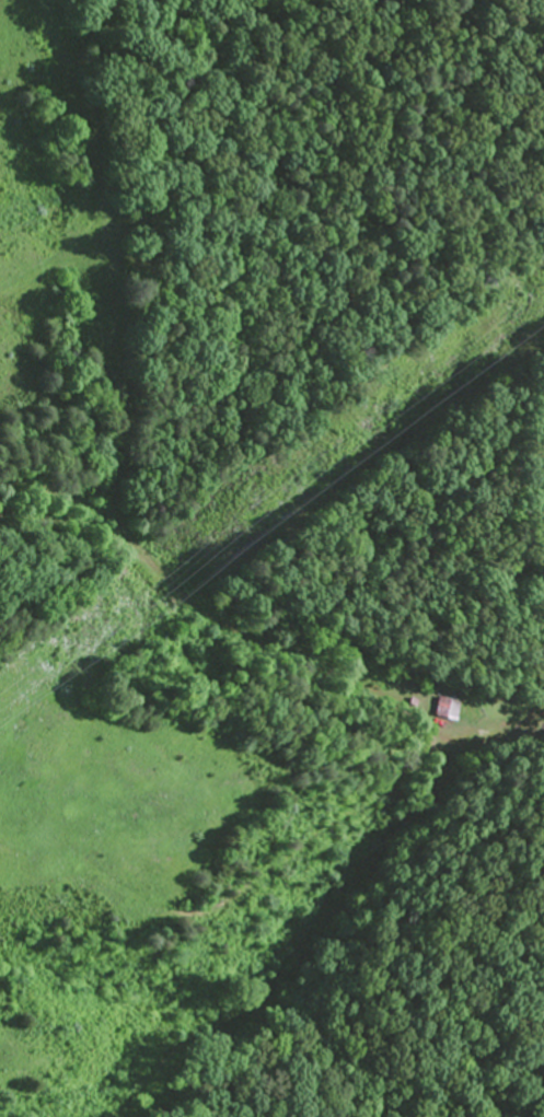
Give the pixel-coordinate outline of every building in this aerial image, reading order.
[(438,719),(458,724),(463,704),(443,699),(438,719)]
